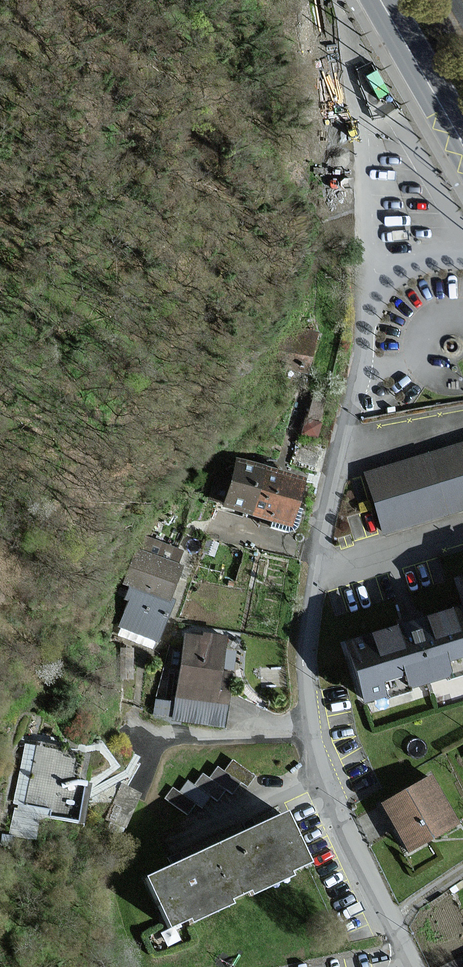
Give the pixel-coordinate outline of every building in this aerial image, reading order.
[(305,369),(314,334),(284,327),(275,362),(305,369)] [(363,473),(380,533),(462,509),(462,445),(363,473)] [(287,529),(300,483),(230,463),(217,509),(287,529)] [(178,552),(143,538),(138,551),(132,548),(118,584),(126,587),(121,599),(125,601),(113,631),(150,646),(181,570),(172,567),(178,552)] [(452,579),(460,608),(407,623),(341,641),(360,705),(462,675),(462,576),(452,579)] [(217,671),(221,638),(200,635),(199,638),(181,636),(170,720),(220,727),(227,673),(217,671)] [(85,753),(31,744),(24,743),(14,804),(44,809),(43,818),(74,823),(85,753)] [(171,788),(163,799),(186,815),(195,803),(202,808),(210,797),(217,802),(225,791),(233,796),(240,785),(246,789),(255,777),(232,760),(223,772),(216,767),(208,779),(202,774),(194,787),(186,782),(178,793),(171,788)] [(456,825),(428,777),(378,806),(405,854),(456,825)] [(304,866),(280,815),(246,831),(176,863),(142,879),(165,930),(184,922),(187,929),(226,911),(223,903),(244,893),(248,901),(288,882),(285,875),(304,866)]
